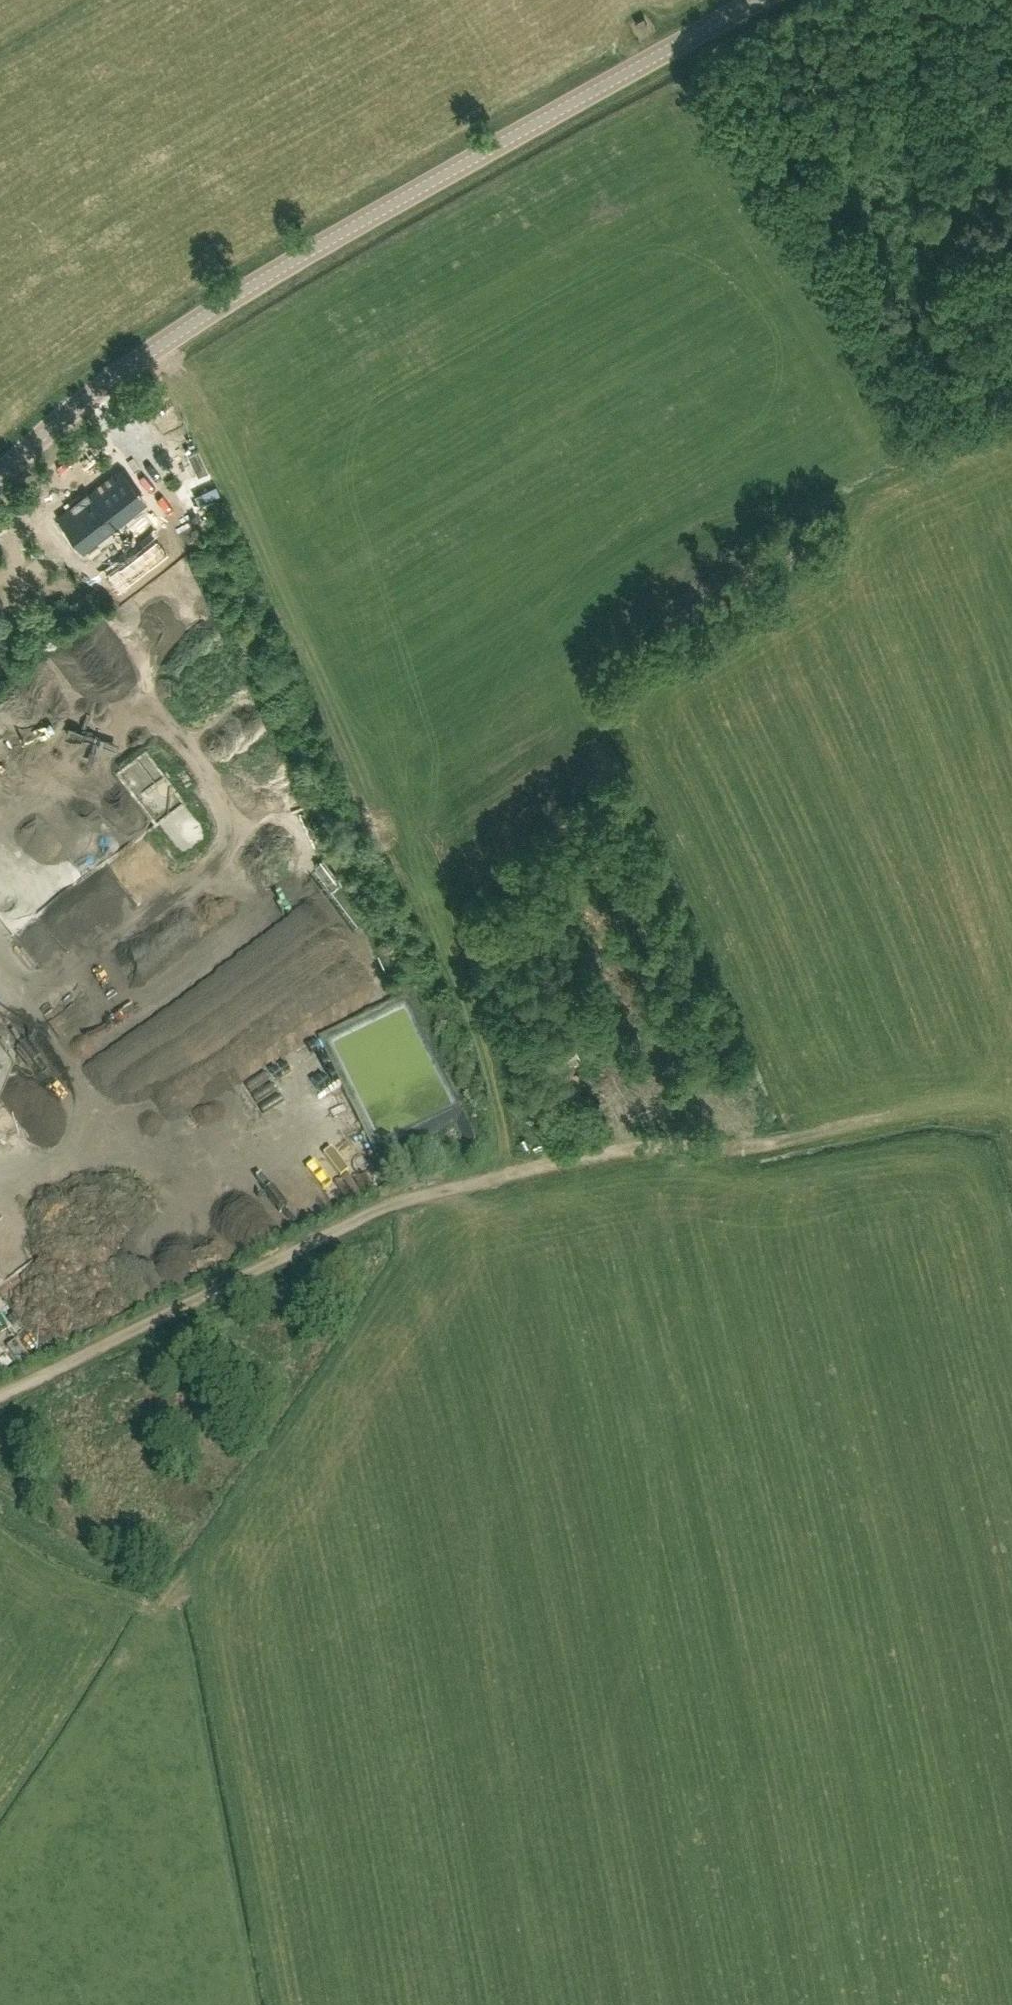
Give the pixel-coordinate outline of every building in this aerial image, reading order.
[(638,29),(648,25),(645,19),(636,23),(638,29)] [(96,539),(140,509),(118,476),(93,492),(96,496),(89,501),(86,497),(63,512),(73,526),(83,520),(96,539)] [(157,564),(165,558),(154,541),(116,567),(127,584),(157,564)] [(118,685),(135,677),(125,657),(108,666),(118,685)] [(15,1016),(2,1023),(15,1043),(27,1036),(15,1016)] [(62,1017),(51,1023),(57,1035),(68,1030),(62,1017)] [(3,1349),(17,1365),(26,1358),(12,1341),(3,1349)]
